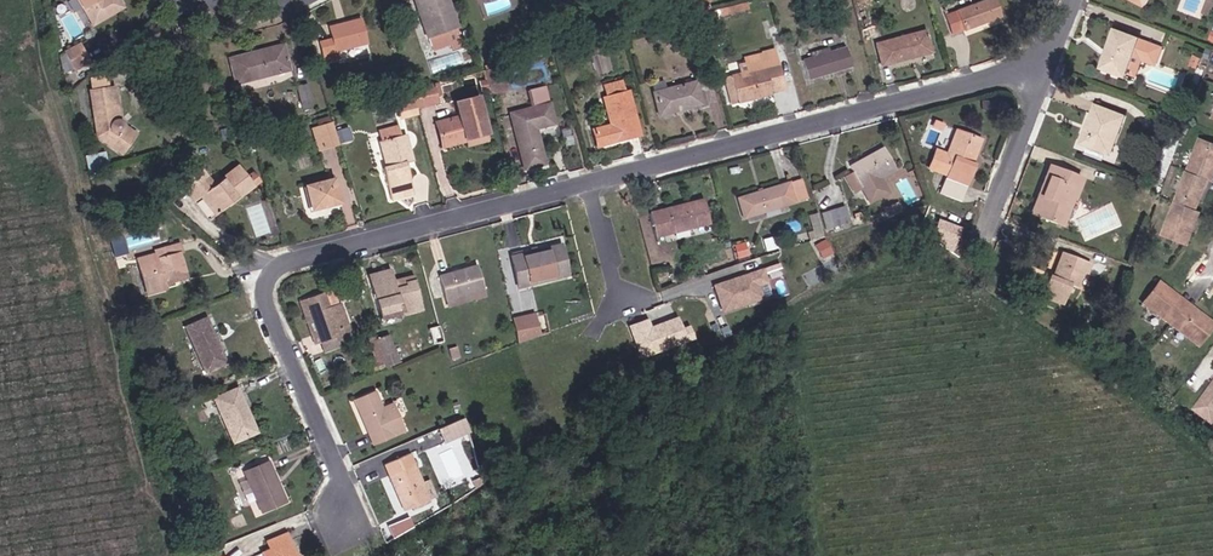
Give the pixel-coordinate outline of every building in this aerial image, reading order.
[(105,22),(140,5),(137,0),(93,0),(105,22)] [(465,33),(454,0),(424,0),(439,41),(465,33)] [(707,2),(707,0),(695,0),(699,15),(710,12),(721,9),(719,0),(714,0),(707,2)] [(760,4),(759,0),(751,0),(721,9),(710,12),(712,19),(760,4)] [(994,0),(989,0),(953,13),(960,34),(1001,18),(994,0)] [(723,37),(737,33),(734,23),(720,27),(723,37)] [(356,56),(378,49),(369,26),(345,33),(346,43),(331,49),(337,69),(357,63),(356,56)] [(891,64),(931,53),(926,31),(885,42),(891,64)] [(449,58),(470,51),(465,33),(439,41),(443,55),(448,55),(449,58)] [(1124,35),(1110,76),(1128,83),(1137,59),(1147,63),(1161,68),(1167,50),(1124,35)] [(90,67),(104,57),(93,41),(80,51),(90,67)] [(818,77),(857,67),(851,44),(834,49),(831,41),(816,45),(819,53),(812,56),(818,77)] [(239,61),(246,86),(293,72),(286,47),(239,61)] [(776,66),(790,62),(787,52),(773,56),(776,66)] [(782,90),(781,86),(795,81),(790,62),(776,66),(773,56),(755,61),(757,69),(749,71),(756,97),(782,90)] [(1147,63),(1137,59),(1128,83),(1138,86),(1147,63)] [(742,102),(756,97),(749,71),(735,75),(742,102)] [(495,91),(512,85),(509,77),(493,81),(495,91)] [(607,145),(643,134),(631,90),(628,91),(626,81),(610,85),(612,95),(611,98),(618,122),(603,127),(607,145)] [(667,119),(702,108),(696,87),(674,93),(671,81),(657,85),(667,119)] [(442,96),(451,94),(447,83),(417,91),(419,98),(422,110),(443,104),(442,96)] [(143,125),(143,115),(133,111),(127,85),(106,90),(116,136),(141,149),(155,132),(143,125)] [(498,102),(515,97),(512,85),(495,91),(498,102)] [(542,130),(563,124),(551,86),(535,91),(539,107),(515,114),(532,171),(552,165),(542,130)] [(312,111),(320,110),(315,91),(307,94),(312,111)] [(475,134),(493,129),(484,98),(466,102),(467,111),(448,118),(457,146),(477,141),(475,134)] [(974,166),(982,147),(978,145),(989,120),(965,110),(954,135),(958,137),(951,154),(943,172),(955,177),(962,161),(974,166)] [(1092,145),(1120,155),(1133,119),(1106,110),(1092,145)] [(332,153),(350,148),(342,120),(324,125),(332,153)] [(403,129),(384,135),(387,144),(406,138),(403,129)] [(475,134),(477,141),(495,136),(493,129),(475,134)] [(951,154),(958,137),(954,135),(946,153),(951,154)] [(1208,136),(1196,166),(1212,178),(1212,138),(1208,136)] [(387,144),(384,145),(391,169),(385,171),(396,207),(418,201),(408,166),(416,164),(408,137),(406,138),(387,144)] [(875,172),(892,163),(883,145),(844,165),(846,169),(851,168),(858,181),(866,196),(876,192),(871,183),(879,179),(875,172)] [(967,182),(974,166),(962,161),(955,177),(967,182)] [(849,185),(858,181),(851,168),(846,169),(844,165),(840,166),(849,185)] [(1202,211),(1212,183),(1212,178),(1196,166),(1171,229),(1195,240),(1205,213),(1202,211)] [(1080,196),(1088,199),(1095,181),(1059,167),(1048,194),(1055,198),(1048,216),(1068,224),(1080,196)] [(1047,173),(1040,193),(1047,195),(1054,175),(1047,173)] [(876,192),(884,187),(879,179),(871,183),(876,192)] [(798,183),(786,186),(792,205),(803,202),(798,183)] [(213,218),(227,233),(262,202),(260,200),(254,194),(247,185),(225,206),(214,195),(195,213),(205,224),(213,218)] [(786,185),(742,197),(748,218),(792,205),(786,186),(786,185)] [(254,194),(260,200),(267,194),(261,187),(254,194)] [(319,221),(349,212),(342,189),(313,198),(319,221)] [(822,224),(844,217),(836,190),(815,197),(822,224)] [(1041,213),(1048,216),(1055,198),(1048,194),(1041,213)] [(886,209),(899,205),(896,196),(883,200),(886,209)] [(1068,224),(1077,227),(1088,199),(1080,196),(1068,224)] [(656,233),(707,220),(701,198),(650,211),(656,233)] [(128,252),(123,238),(111,242),(115,256),(128,252)] [(197,283),(203,281),(196,260),(202,258),(198,245),(175,252),(177,257),(179,265),(159,271),(168,300),(183,296),(180,288),(197,283)] [(525,294),(573,281),(565,254),(517,267),(525,294)] [(1086,273),(1093,275),(1097,263),(1075,255),(1065,277),(1058,275),(1048,300),(1067,306),(1072,292),(1078,293),(1086,273)] [(157,264),(159,271),(179,265),(177,257),(157,264)] [(447,311),(485,301),(478,277),(439,287),(447,311)] [(384,333),(425,321),(416,291),(411,293),(412,298),(399,302),(396,290),(392,279),(370,286),(384,333)] [(180,288),(183,296),(199,291),(197,283),(180,288)] [(399,302),(412,298),(411,293),(416,291),(414,285),(396,290),(399,302)] [(1212,333),(1212,322),(1197,310),(1195,312),(1182,302),(1183,300),(1177,294),(1175,295),(1163,285),(1147,305),(1203,346),(1212,333)] [(335,295),(305,305),(321,350),(340,343),(341,348),(352,344),(335,295)] [(313,353),(321,350),(305,305),(297,307),(313,353)] [(651,317),(629,325),(641,359),(691,341),(681,315),(653,325),(651,317)] [(214,372),(236,361),(214,318),(193,328),(214,372)] [(524,345),(545,337),(540,318),(518,323),(524,345)] [(391,340),(379,345),(391,373),(402,369),(391,340)] [(340,343),(321,350),(324,359),(343,352),(341,348),(340,343)] [(1191,410),(1212,426),(1212,425),(1212,379),(1191,410)] [(240,442),(263,431),(244,389),(220,400),(240,442)] [(378,440),(405,427),(393,403),(380,409),(373,395),(359,402),(378,440)] [(452,433),(450,424),(442,426),(444,435),(452,433)] [(410,439),(414,450),(443,439),(439,428),(410,439)] [(431,501),(422,483),(409,458),(390,467),(412,510),(431,501)] [(268,507),(293,496),(276,459),(250,470),(268,507)] [(438,497),(430,480),(422,483),(431,501),(438,497)] [(412,516),(387,522),(391,536),(416,529),(412,516)] [(277,543),(281,552),(274,555),(305,555),(294,534),(277,543)]
